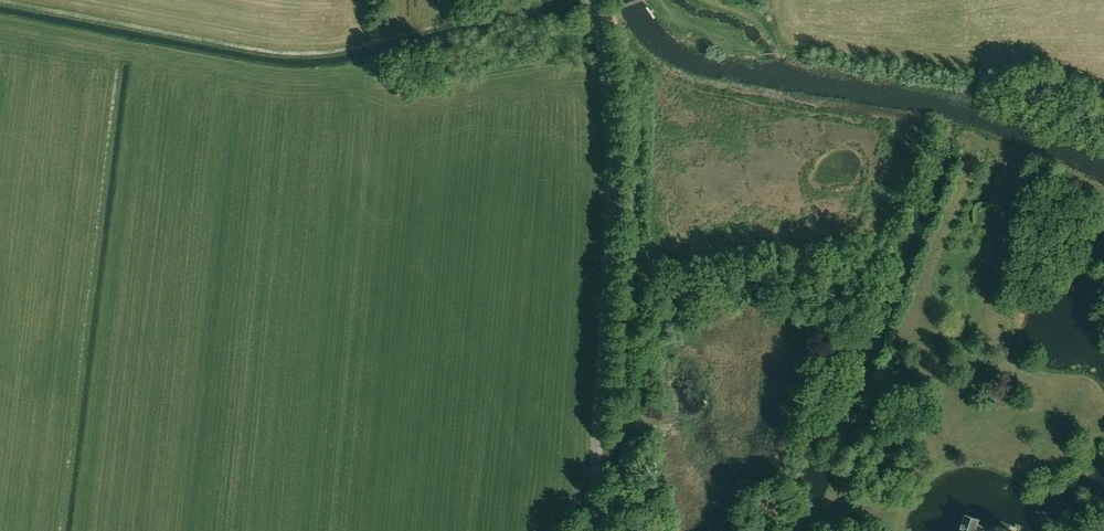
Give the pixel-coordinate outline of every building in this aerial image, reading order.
[(1020,526),(1016,524),(1015,527),(1011,526),(1011,525),(1001,521),(999,527),(998,527),(997,529),(993,527),(992,530),(978,525),(980,520),(968,515),(962,530),(1018,530),(1020,526)]
